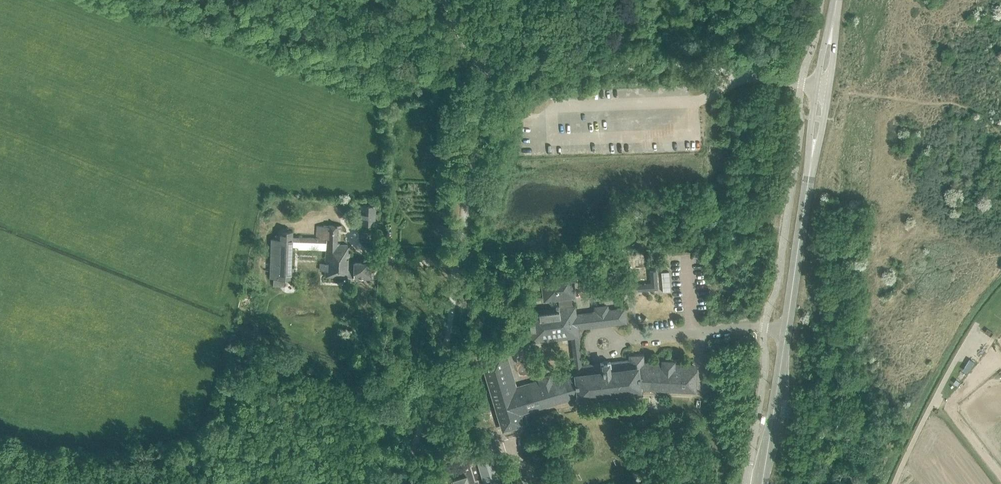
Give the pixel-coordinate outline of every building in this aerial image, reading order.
[(360,205),(360,224),(374,224),(374,204),(360,205)] [(271,278),(271,286),(286,286),(286,278),(295,278),(295,267),(292,267),(292,247),(299,247),(299,249),(327,249),(327,264),(322,264),(322,271),(327,271),(327,276),(349,277),(349,276),(354,276),(354,277),(373,277),(373,261),(354,261),(354,262),(350,262),(350,252),(348,252),(348,245),(337,245),(338,229),(342,229),(342,224),(329,223),(328,225),(317,225),(317,238),(293,237),(293,231),(279,231),(279,236),(276,236),(276,240),(272,240),(271,278)] [(651,284),(637,285),(637,291),(657,289),(656,271),(650,271),(651,284)] [(574,296),(572,276),(542,279),(544,300),(558,298),(559,307),(558,307),(558,310),(528,313),(531,340),(571,336),(576,370),(550,377),(549,375),(539,378),(539,380),(516,387),(506,355),(483,362),(503,429),(526,422),(523,410),(547,403),(547,404),(556,401),(556,400),(575,394),(576,398),(579,398),(579,396),(638,389),(638,391),(641,390),(641,387),(662,388),(662,389),(671,389),(671,388),(692,389),(694,366),(673,365),(673,362),(662,362),(662,364),(642,363),(642,356),(630,357),(630,361),(610,363),(610,361),(600,363),(600,364),(580,367),(576,328),(625,322),(623,309),(609,311),(609,308),(607,309),(607,306),(595,307),(596,310),(593,310),(594,313),(574,315),(573,305),(572,305),(571,297),(574,296)] [(491,448),(477,452),(476,448),(457,454),(461,466),(463,466),(466,476),(452,480),(453,483),(486,483),(500,479),(491,448)]
